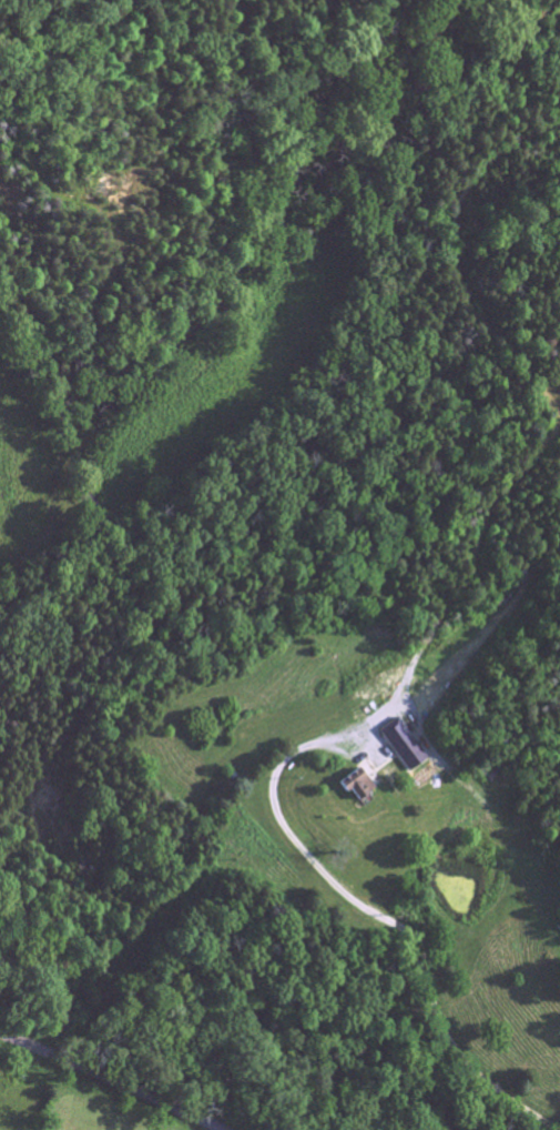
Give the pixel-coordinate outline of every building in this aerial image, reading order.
[(378,735),(408,775),(427,761),(397,721),(378,735)] [(356,803),(365,797),(356,784),(347,790),(356,803)]
